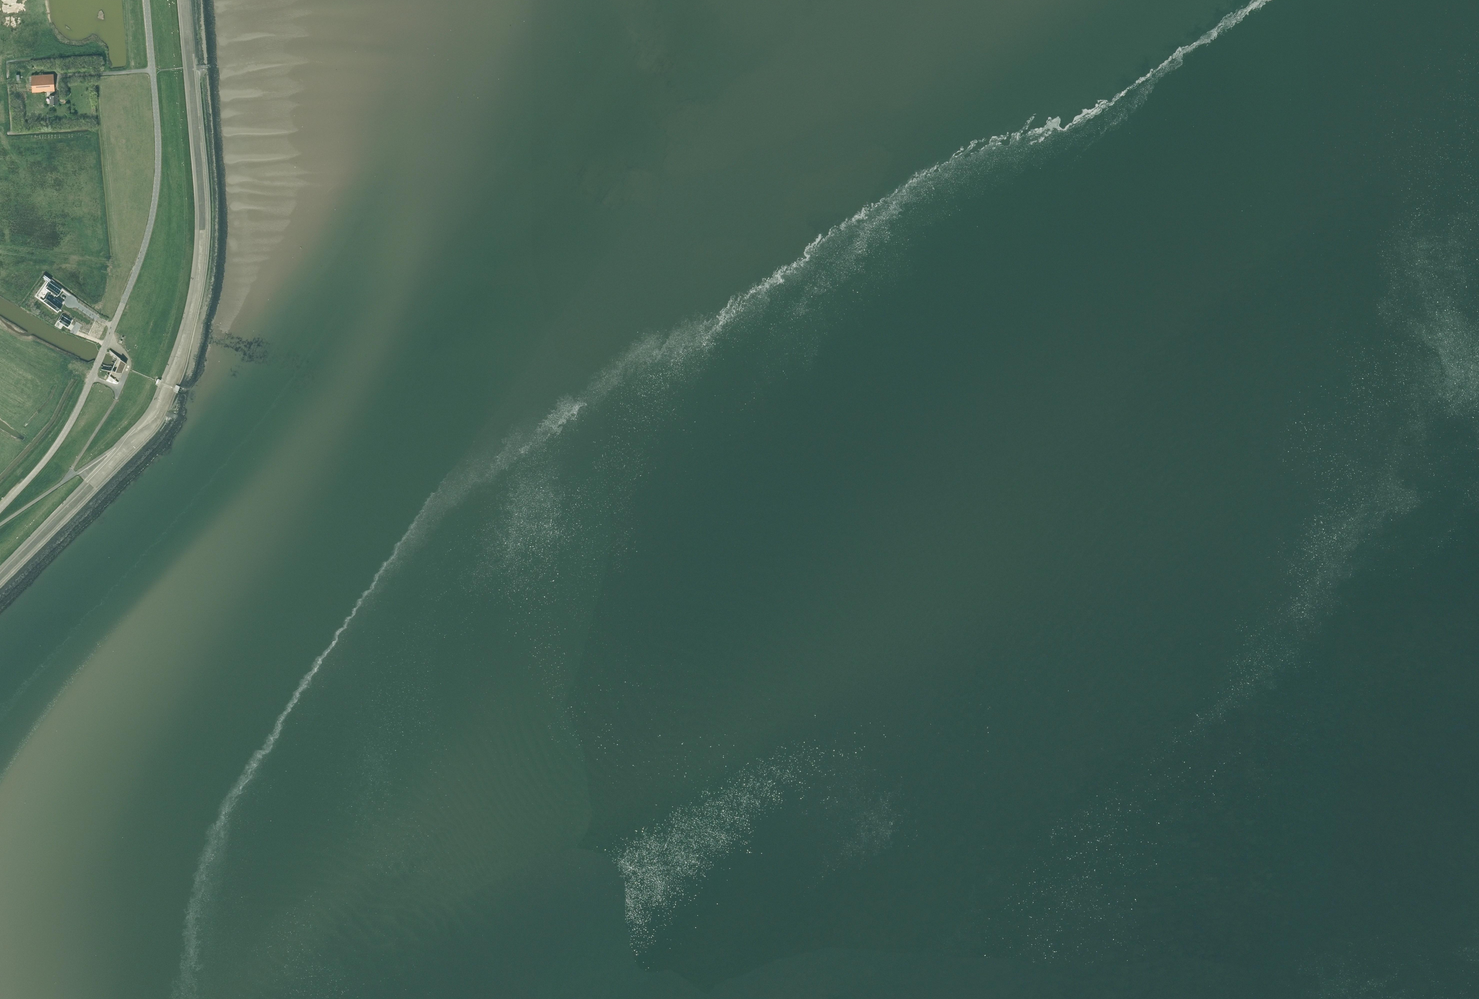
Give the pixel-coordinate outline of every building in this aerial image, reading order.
[(50,91),(55,90),(54,74),(32,75),(33,92),(50,91)] [(43,299),(43,300),(58,310),(57,309),(62,303),(54,296),(55,294),(57,295),(56,294),(60,289),(61,290),(61,289),(50,281),(50,282),(47,287),(46,286),(46,287),(52,291),(50,294),(49,293),(44,300),(43,299)] [(59,320),(68,326),(68,325),(71,320),(72,321),(72,320),(71,320),(64,315),(63,314),(62,315),(63,315),(59,320)] [(121,358),(115,371),(122,372),(127,362),(121,358)]
